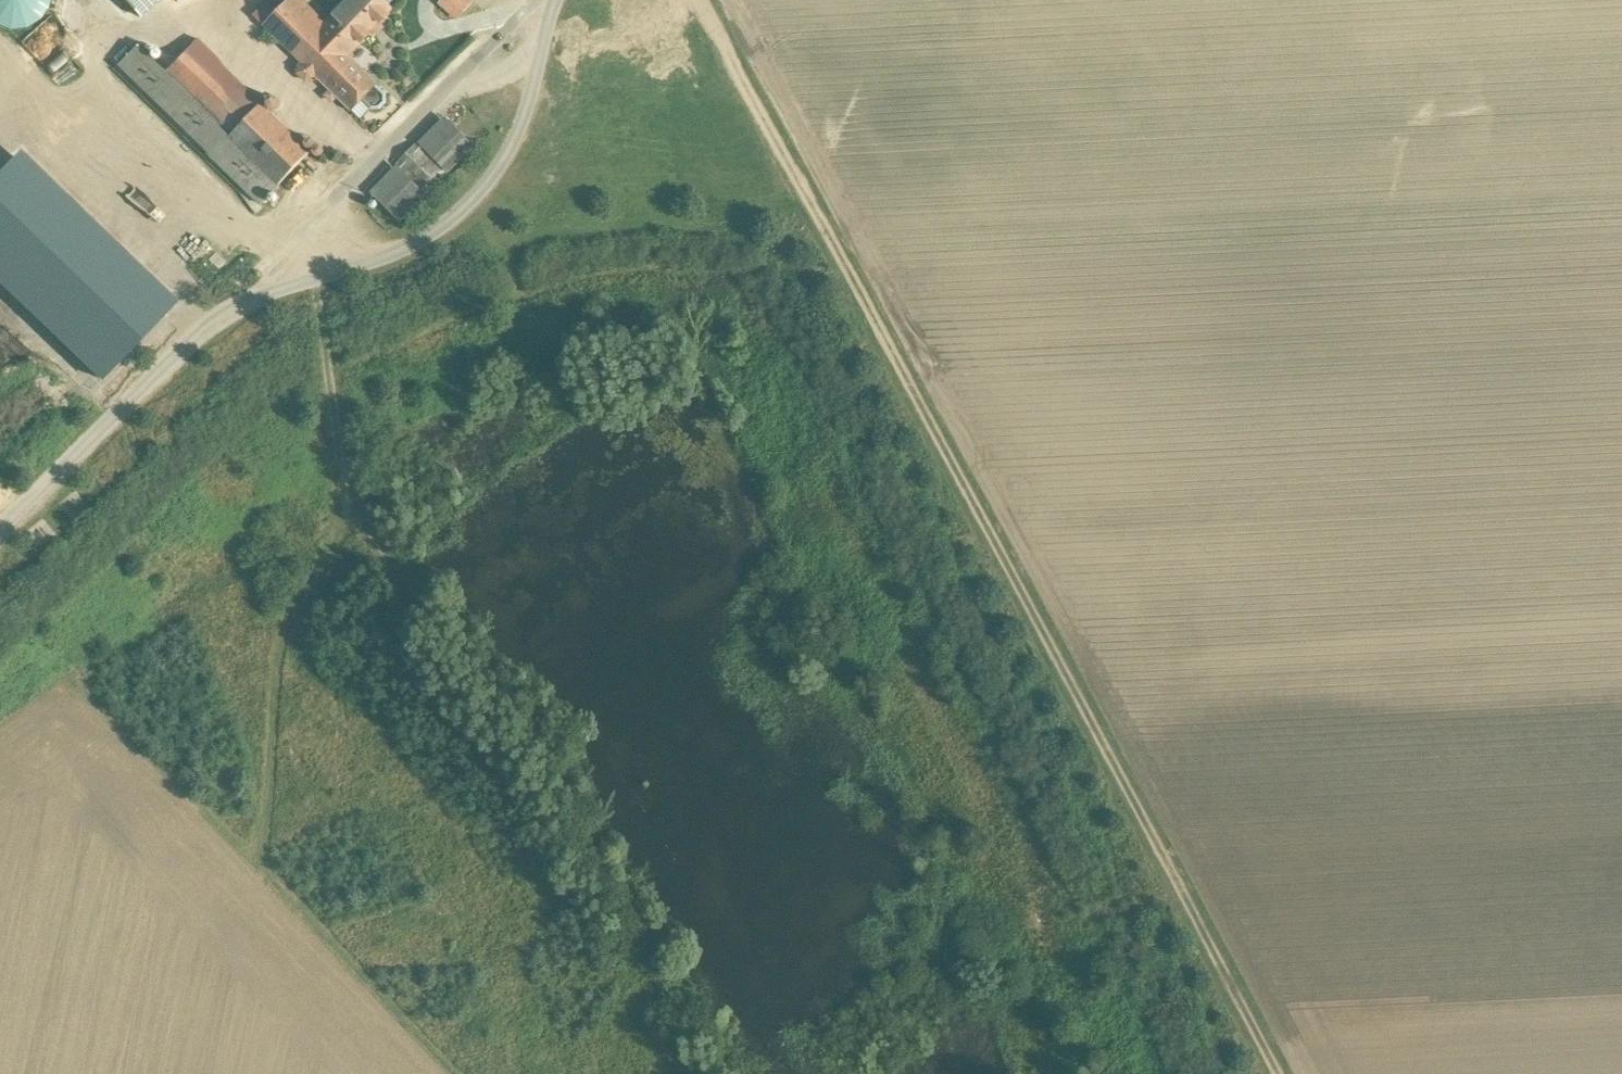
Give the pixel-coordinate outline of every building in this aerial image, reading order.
[(3,23),(9,25),(16,25),(22,24),(28,22),(35,18),(39,14),(44,7),(46,2),(46,0),(0,0),(0,22),(3,23)] [(139,17),(158,0),(124,0),(139,17)] [(292,0),(287,0),(263,24),(306,66),(307,67),(333,40),(321,28),(292,0)] [(301,0),(292,0),(321,28),(325,24),(301,0)] [(325,24),(321,28),(333,40),(349,55),(393,10),(383,0),(348,0),(325,24)] [(414,9),(430,22),(445,4),(440,0),(422,0),(414,9)] [(260,104),(195,39),(164,71),(163,72),(229,136),(260,104)] [(349,55),(333,40),(307,67),(306,66),(302,71),(302,77),(307,81),(313,81),(317,76),(352,110),(362,100),(372,109),(380,108),(386,102),(386,93),(377,84),(378,84),(349,55)] [(229,136),(163,72),(164,71),(136,44),(117,64),(261,204),(280,184),(229,136)] [(310,152),(260,104),(229,136),(280,184),(310,152)] [(475,144),(444,114),(416,142),(420,145),(443,169),(447,172),(475,144)] [(420,145),(399,165),(423,189),(443,169),(420,145)] [(399,165),(395,161),(369,187),(400,218),(426,193),(423,189),(399,165)]
